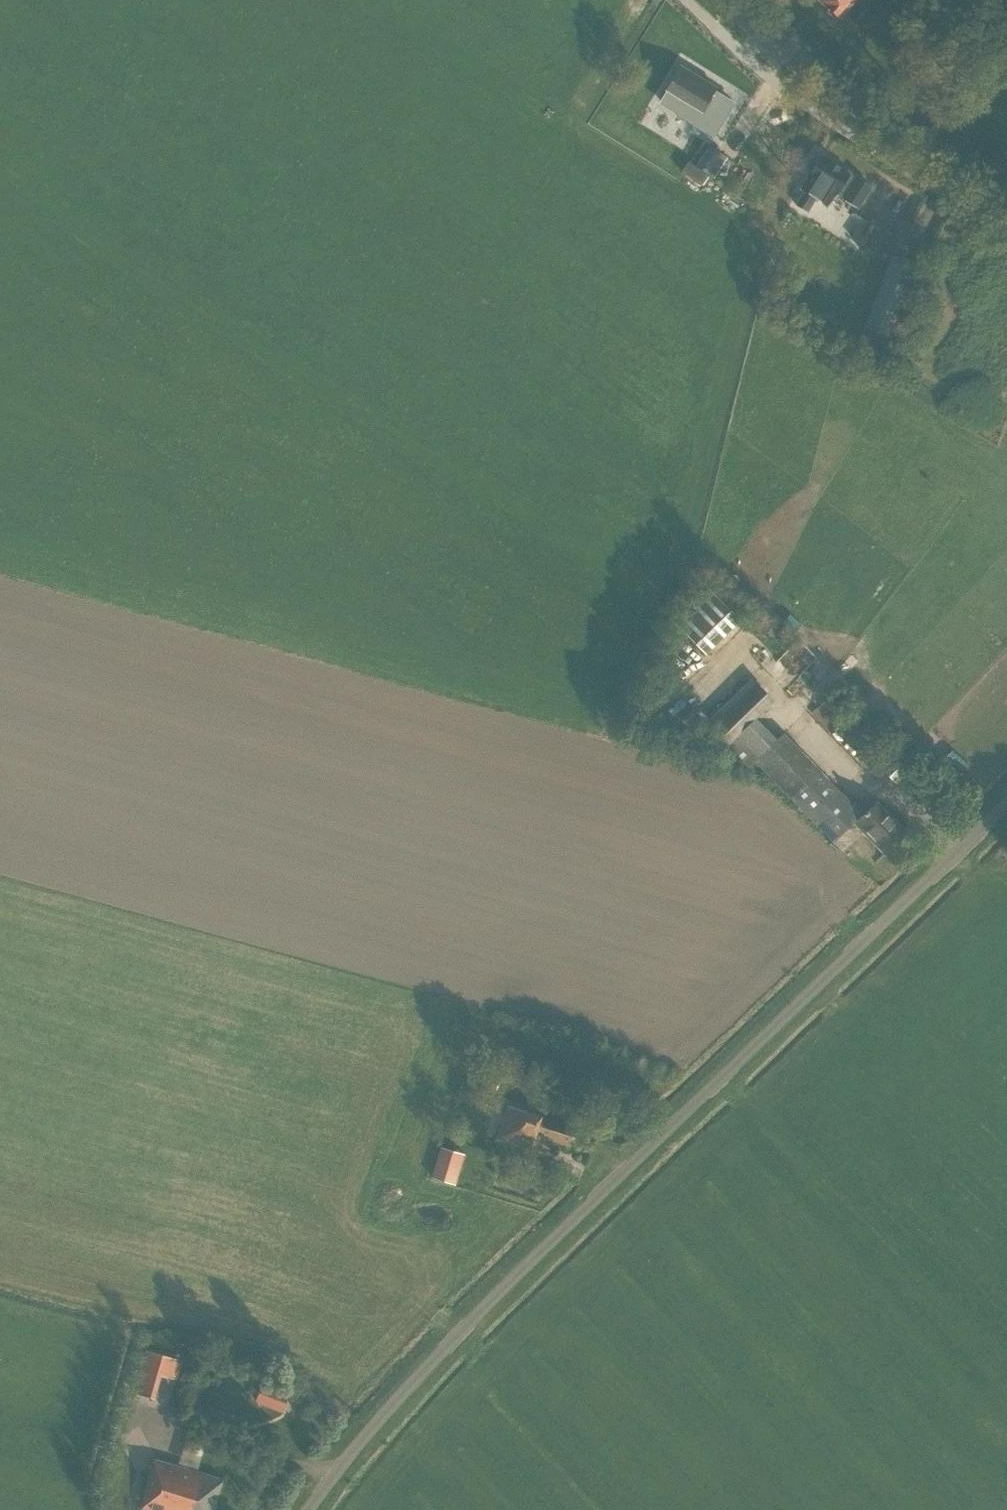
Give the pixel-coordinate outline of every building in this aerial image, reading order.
[(827,8),(827,13),(832,17),(837,17),(839,19),(845,13),(852,19),(861,8),(854,2),(856,0),(818,0),(827,8)] [(696,118),(694,122),(706,130),(722,104),(710,97),(716,88),(680,66),(666,90),(667,91),(661,102),(680,114),(683,110),(696,118)] [(711,145),(697,167),(708,175),(711,170),(717,173),(727,156),(722,153),(711,145)] [(849,173),(822,155),(817,164),(811,160),(807,166),(813,170),(805,183),(808,185),(796,204),(807,212),(820,192),(832,200),(836,194),(845,199),(844,199),(857,208),(871,187),(849,173)] [(865,328),(888,337),(915,270),(892,260),(865,328)] [(670,619),(679,629),(670,638),(695,663),(704,654),(705,655),(740,621),(704,585),(670,619)] [(745,717),(767,695),(752,679),(707,723),(749,767),(755,762),(832,842),(853,821),(855,823),(854,823),(884,854),(906,833),(876,802),(863,815),(862,813),(851,801),(839,791),(783,734),(772,745),(745,717)] [(880,758),(888,766),(883,772),(896,784),(919,759),(906,747),(911,741),(903,733),(880,758)] [(536,1153),(541,1137),(570,1146),(576,1128),(507,1105),(496,1140),(536,1153)] [(430,1178),(455,1186),(464,1156),(439,1148),(430,1178)] [(146,1351),(134,1393),(153,1398),(165,1357),(146,1351)] [(264,1382),(257,1402),(280,1410),(287,1391),(264,1382)] [(142,1509),(214,1509),(222,1480),(155,1460),(151,1476),(150,1476),(142,1509)]
